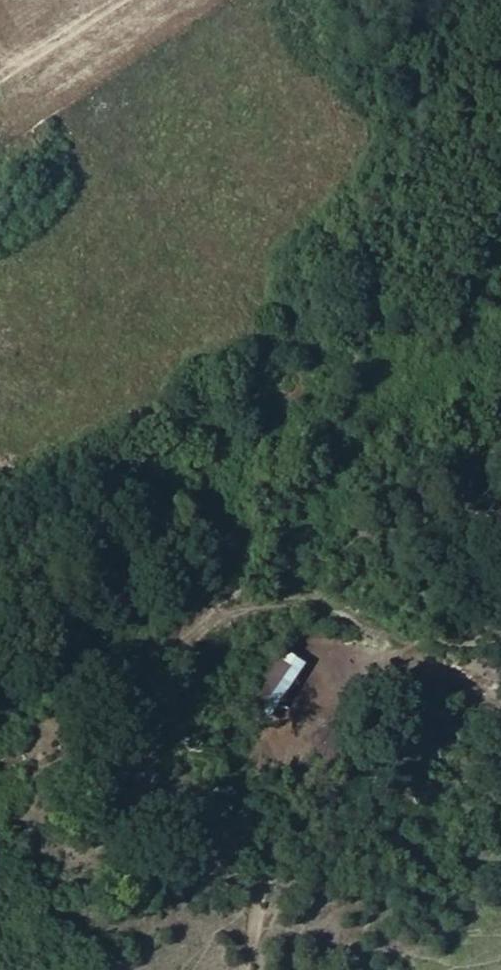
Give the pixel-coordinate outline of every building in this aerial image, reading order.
[(239,695),(270,714),(304,661),(273,642),(239,695)]
